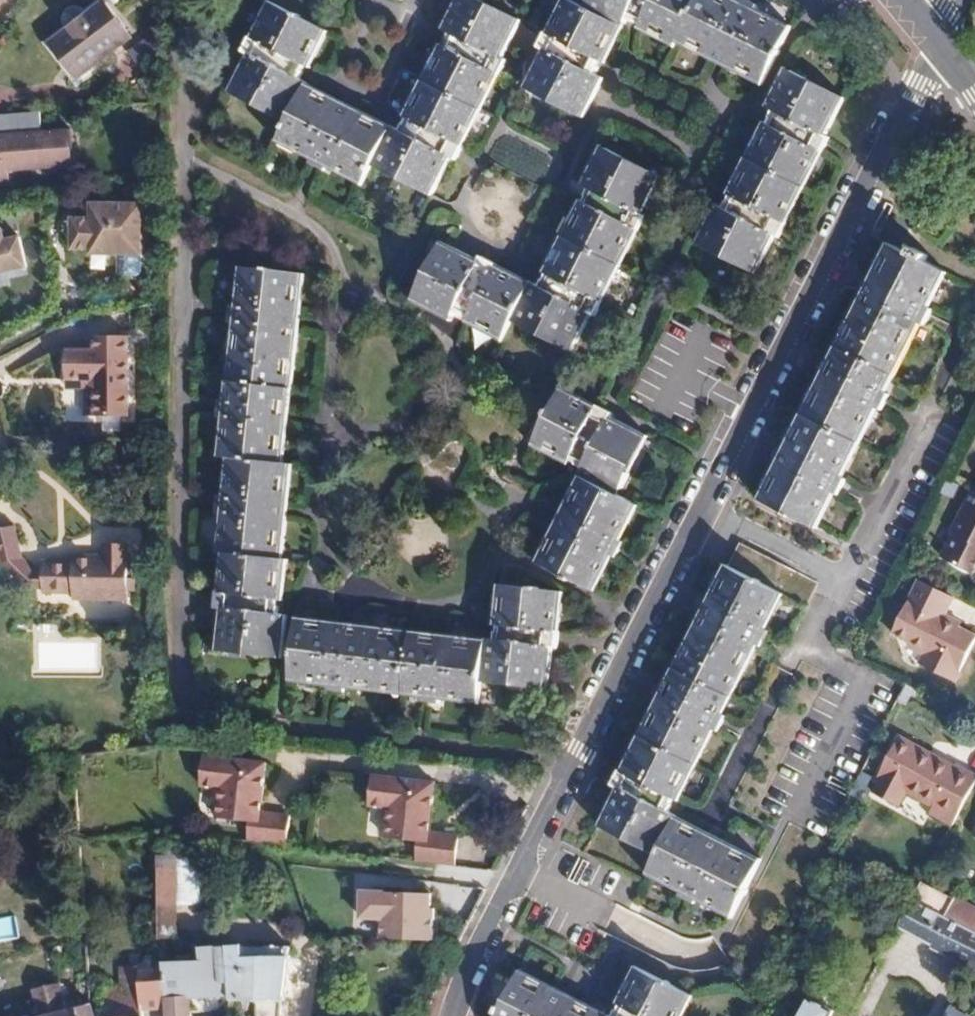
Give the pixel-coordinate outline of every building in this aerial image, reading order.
[(17,3),(0,0),(0,25),(17,3)] [(532,30),(487,5),(468,40),(475,44),(466,59),(463,57),(426,127),(429,130),(422,143),(314,79),(320,68),(325,70),(344,34),(286,0),(260,48),(264,50),(243,90),(296,123),(285,143),(315,160),(314,168),(327,176),(330,169),(367,190),(378,169),(436,203),(455,172),(461,176),(515,74),(510,71),(532,30)] [(730,0),(597,0),(589,16),(570,6),(544,57),(547,59),(530,92),(591,126),(609,91),(598,86),(605,73),(613,78),(639,28),(652,35),(646,45),(679,62),(684,52),(768,95),(799,36),(730,0)] [(89,94),(141,51),(113,17),(61,60),(89,94)] [(781,255),(837,152),(832,149),(853,111),(795,80),(775,118),(782,122),(774,138),(770,136),(728,213),(734,216),(728,227),(716,220),(698,253),(759,286),(777,253),(781,255)] [(0,135),(0,181),(77,176),(74,130),(0,135)] [(667,188),(619,161),(600,196),(608,200),(600,215),(595,212),(558,283),(562,286),(555,299),(487,262),(483,270),(448,250),(418,308),(452,327),(460,313),(474,321),(469,330),(503,348),(514,329),(572,361),(589,330),(597,334),(653,228),(647,224),(667,188)] [(165,258),(166,201),(145,200),(144,211),(95,210),(94,225),(75,224),(74,255),(93,256),(93,260),(143,262),(144,257),(165,258)] [(30,248),(16,252),(13,240),(0,244),(0,284),(14,280),(15,283),(38,277),(30,248)] [(830,495),(863,431),(868,434),(878,416),(873,413),(910,343),(914,346),(923,330),(918,327),(938,290),(879,260),(748,510),(805,542),(822,510),(827,512),(835,497),(830,495)] [(295,374),(305,270),(244,265),(240,298),(236,298),(235,315),(238,315),(235,353),(238,354),(234,395),(231,395),(229,412),(232,412),(229,450),(231,450),(226,490),(222,490),(220,507),(224,508),(220,549),(224,549),(218,605),(222,606),(217,657),(284,663),(289,617),(278,616),(279,601),(284,602),(287,563),(283,562),(291,470),(289,470),(299,374),(295,374)] [(135,421),(135,338),(92,338),(92,354),(65,354),(65,421),(135,421)] [(618,546),(638,511),(620,501),(651,445),(615,425),(618,420),(570,393),(535,455),(575,478),(580,469),(588,473),(537,564),(591,594),(611,559),(618,563),(625,550),(618,546)] [(974,480),(954,520),(958,522),(947,545),(974,559),(974,480)] [(17,523),(0,526),(0,558),(3,557),(22,553),(17,523)] [(127,597),(129,542),(105,542),(104,552),(75,553),(75,568),(45,568),(44,585),(44,591),(74,591),(74,597),(127,597)] [(37,568),(22,553),(3,557),(28,584),(44,585),(45,568),(37,568)] [(956,616),(939,607),(944,599),(952,583),(917,566),(890,619),(907,627),(922,635),(919,641),(915,650),(952,669),(974,625),(956,616)] [(768,610),(712,581),(595,802),(602,805),(582,844),(640,875),(630,894),(665,912),(663,916),(679,925),(682,920),(712,936),(741,879),(644,828),(649,819),(657,822),(695,749),(699,751),(709,732),(705,730),(742,659),(747,662),(755,645),(750,643),(768,610)] [(496,644),(300,620),(292,683),(328,688),(327,693),(345,695),(345,690),(421,700),(421,705),(440,708),(441,702),(482,708),(484,685),(549,692),(554,654),(559,655),(566,599),(498,590),(494,628),(498,629),(496,644)] [(956,616),(961,607),(944,599),(939,607),(956,616)] [(922,635),(907,627),(904,633),(919,641),(922,635)] [(936,751),(897,732),(894,738),(933,757),(936,751)] [(974,781),(974,769),(954,758),(953,760),(936,751),(933,757),(894,738),(876,771),(879,773),(871,790),(898,804),(906,787),(933,801),(929,807),(954,821),(974,781)] [(251,810),(257,761),(195,754),(192,784),(211,787),(207,816),(239,820),(237,838),(279,843),(282,814),(251,810)] [(423,830),(429,783),(366,775),(363,804),(381,806),(377,837),(409,841),(406,859),(448,865),(452,833),(423,830)] [(179,936),(176,863),(157,863),(159,936),(179,936)] [(946,913),(957,894),(924,876),(899,923),(934,942),(936,938),(950,945),(954,947),(967,925),(946,913)] [(436,890),(362,888),(362,920),(387,920),(386,937),(435,938),(436,890)] [(957,894),(946,913),(967,925),(974,929),(974,903),(957,894)] [(967,925),(954,947),(950,945),(948,949),(974,963),(974,929),(967,925)] [(215,949),(215,935),(179,936),(159,936),(161,962),(179,960),(179,951),(215,949)] [(302,946),(215,949),(215,978),(227,978),(225,998),(224,1009),(282,1005),(283,1015),(305,1015),(302,946)] [(227,978),(215,978),(215,949),(179,951),(179,960),(161,962),(168,1013),(168,1015),(188,1015),(187,1001),(225,998),(227,978)] [(161,962),(137,965),(139,1000),(140,1015),(162,1015),(168,1013),(161,962)] [(679,1002),(608,965),(588,1003),(593,1005),(587,1015),(671,1015),(679,1002)] [(505,979),(485,1015),(579,1015),(505,979)] [(58,988),(28,995),(33,1015),(43,1015),(64,1011),(58,988)] [(828,1010),(805,996),(794,1015),(824,1015),(828,1010)] [(139,1000),(107,1004),(107,1015),(140,1015),(139,1000)] [(89,1005),(64,1011),(43,1015),(91,1015),(89,1005)] [(959,1007),(954,1015),(974,1015),(959,1007)]
